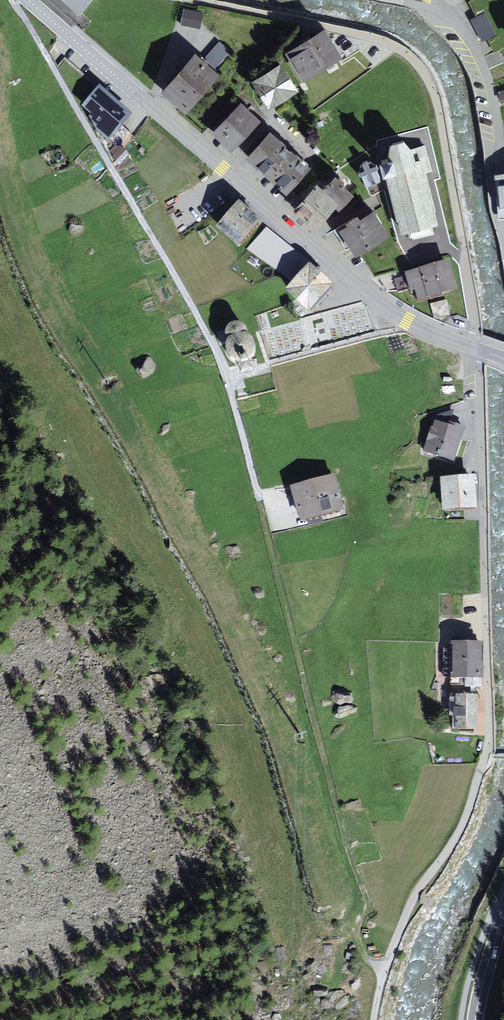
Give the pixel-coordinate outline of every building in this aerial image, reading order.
[(203,14),(185,9),(182,23),(200,28),(203,14)] [(281,55),(300,85),(337,63),(318,33),(281,55)] [(217,66),(230,47),(218,39),(205,58),(217,66)] [(157,94),(180,114),(213,75),(190,55),(157,94)] [(247,83),(265,110),(293,92),(275,65),(247,83)] [(84,120),(105,144),(127,119),(95,90),(79,108),(87,117),(84,120)] [(209,134),(229,153),(256,124),(236,105),(209,134)] [(243,159),(284,195),(307,169),(266,133),(243,159)] [(381,175),(397,234),(405,232),(408,244),(434,237),(431,227),(437,225),(419,158),(410,160),(407,150),(397,140),(381,144),(378,158),(371,160),(376,176),(381,175)] [(354,169),(366,191),(381,183),(376,176),(371,160),(354,169)] [(289,210),(314,231),(331,211),(338,216),(353,199),(329,178),(317,192),(310,186),(289,210)] [(495,181),(499,222),(503,221),(503,181),(495,181)] [(214,227),(236,246),(257,221),(236,202),(214,227)] [(336,231),(351,259),(387,240),(372,212),(336,231)] [(251,251),(286,280),(303,260),(267,231),(251,251)] [(412,294),(415,304),(452,293),(444,264),(402,276),(407,295),(412,294)] [(285,291),(308,311),(331,286),(308,266),(285,291)] [(249,360),(251,352),(250,347),(247,342),(243,338),(239,336),(239,332),(237,329),(232,327),(228,327),(223,329),(220,333),(219,336),(220,340),(222,344),(220,348),(220,353),(222,360),(228,366),(236,368),(243,366),(249,360)] [(429,424),(420,454),(452,464),(461,434),(429,424)] [(288,490),(297,525),(340,514),(330,479),(288,490)] [(435,482),(437,515),(471,512),(468,479),(435,482)] [(447,647),(448,684),(478,683),(477,647),(447,647)] [(449,698),(448,732),(471,732),(472,698),(449,698)]
